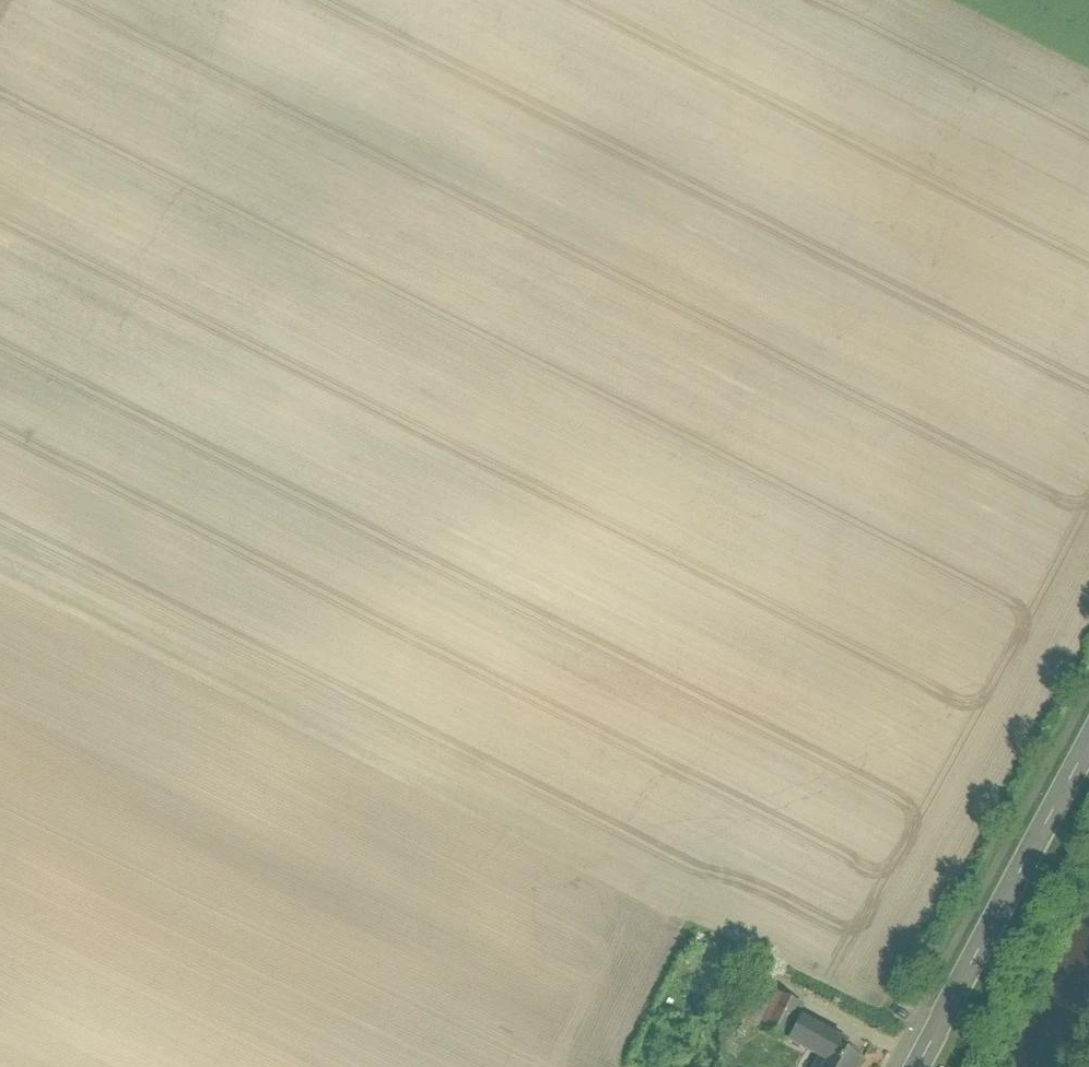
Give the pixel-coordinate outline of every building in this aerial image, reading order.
[(788,993),(768,1031),(790,1043),(810,1005),(788,993)] [(835,1066),(844,1048),(805,1027),(795,1046),(835,1066)] [(869,1060),(844,1048),(835,1066),(865,1066),(869,1060)]
